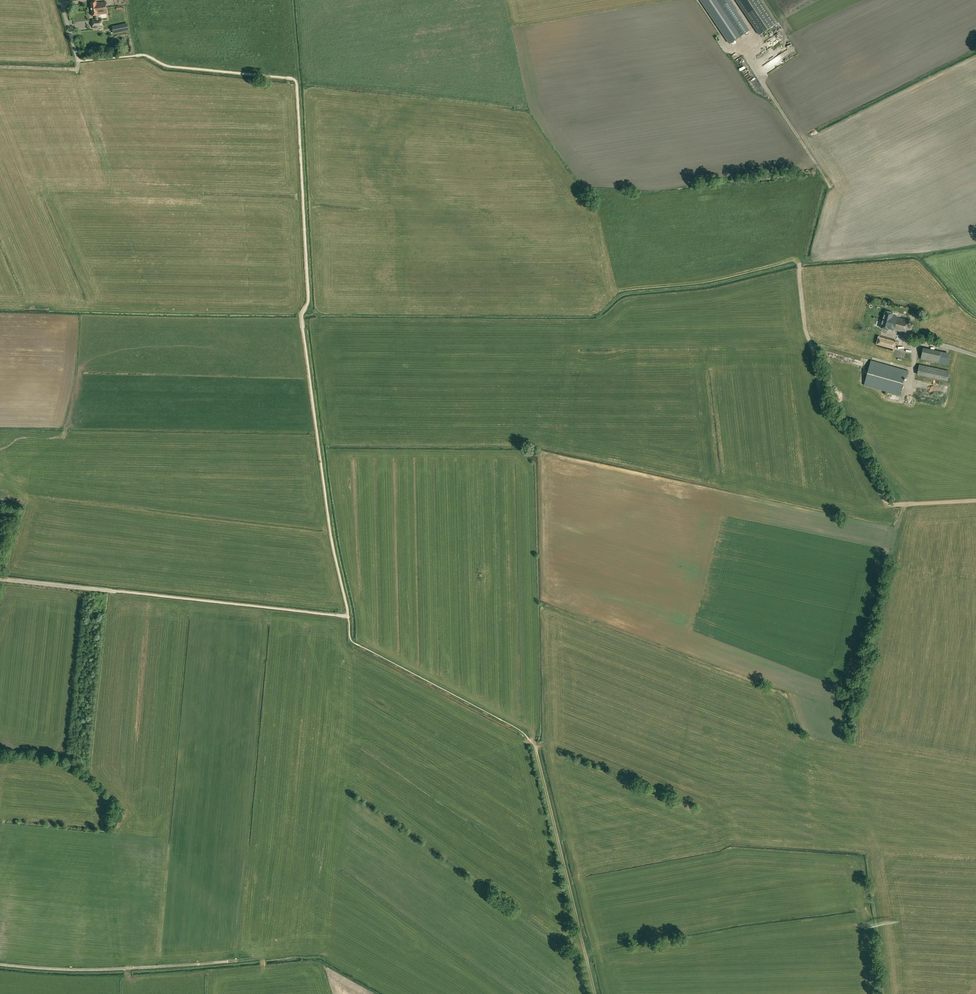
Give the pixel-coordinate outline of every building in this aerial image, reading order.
[(731,0),(701,0),(730,44),(736,39),(749,30),(732,5),(733,4),(731,0)] [(760,35),(777,23),(761,0),(736,0),(760,35)] [(97,14),(107,13),(106,1),(96,2),(96,1),(90,2),(92,15),(97,15),(97,14)] [(102,27),(101,18),(92,19),(93,28),(102,27)] [(128,30),(127,23),(126,21),(124,21),(112,24),(114,33),(128,30)] [(780,52),(793,44),(789,38),(775,47),(775,46),(772,48),(772,49),(760,57),(763,61),(774,54),(773,52),(778,49),(780,52)] [(775,57),(776,58),(773,60),(777,66),(787,60),(782,53),(775,57)] [(889,328),(905,333),(909,321),(897,317),(897,316),(892,315),(893,313),(886,310),(880,328),(888,330),(889,328)] [(877,346),(893,350),(896,340),(880,336),(877,346)] [(920,359),(947,365),(949,353),(941,352),(941,351),(923,347),(920,359)] [(896,350),(893,361),(908,364),(911,354),(896,350)] [(864,385),(899,395),(904,377),(907,377),(909,371),(871,360),(864,385)] [(917,374),(947,380),(949,371),(919,365),(917,374)]
